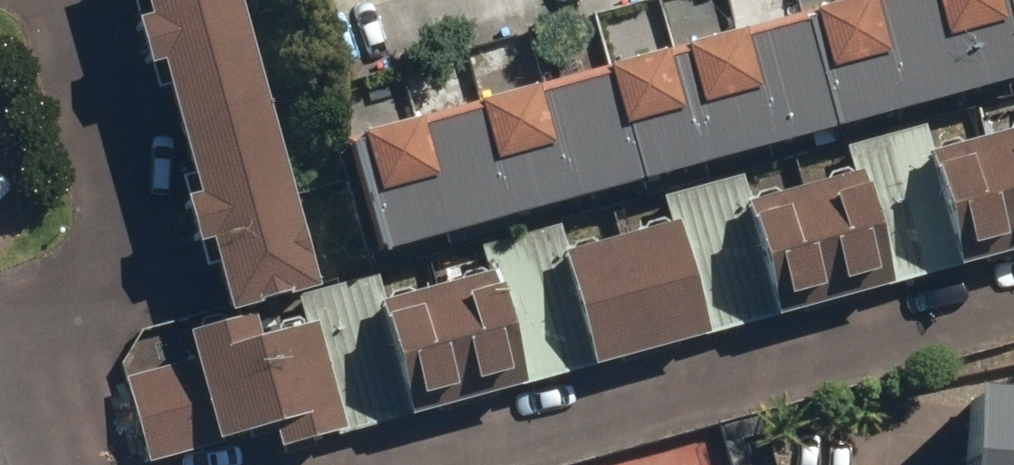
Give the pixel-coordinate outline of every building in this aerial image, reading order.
[(230,314),(312,290),(229,0),(140,0),(230,314)] [(343,134),(376,251),(1013,69),(1013,61),(996,0),(811,0),(343,134)] [(922,151),(955,266),(1013,249),(1013,125),(922,151)] [(852,167),(742,198),(774,310),(884,279),(852,167)] [(667,219),(557,250),(590,362),(700,331),(667,219)] [(484,265),(374,296),(406,408),(516,377),(484,265)] [(301,304),(185,337),(220,461),(336,428),(301,304)] [(956,464),(1013,464),(1013,388),(963,383),(956,464)]
